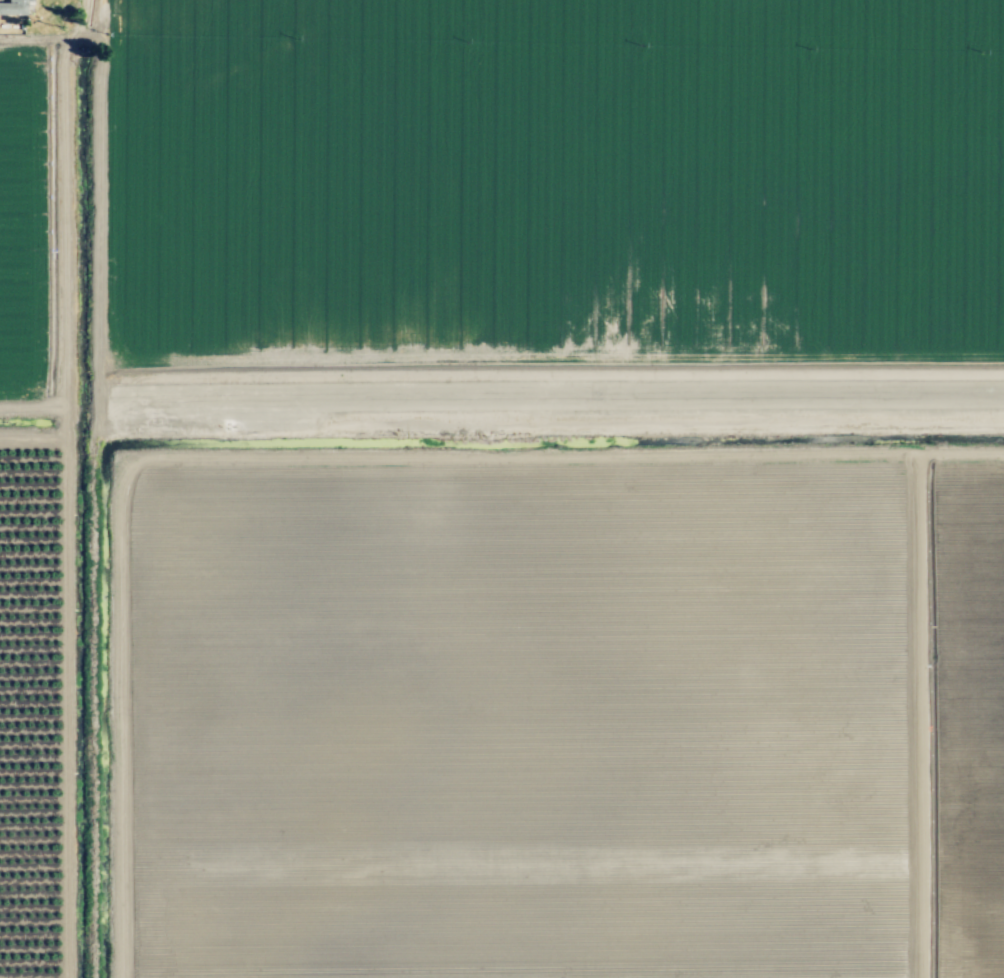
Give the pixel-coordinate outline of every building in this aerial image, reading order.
[(4,4),(0,4),(0,17),(29,17),(29,0),(4,0),(4,4)]
